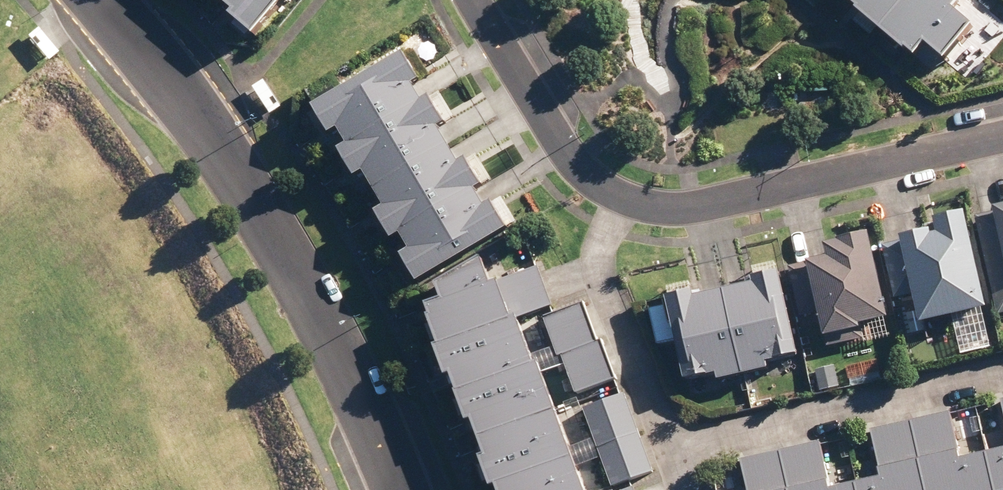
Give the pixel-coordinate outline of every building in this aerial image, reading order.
[(241,22),(265,28),(289,0),(222,0),(241,22)] [(862,1),(927,53),(936,42),(956,57),(979,29),(995,41),(1002,31),(1002,20),(995,13),(989,22),(966,3),(968,0),(863,0),(862,1)] [(45,25),(36,33),(51,51),(60,43),(45,25)] [(431,56),(332,99),(424,283),(436,277),(493,247),(530,228),(431,56)] [(266,83),(256,90),(270,109),(280,102),(266,83)] [(998,303),(974,209),(943,217),(944,225),(910,234),(911,239),(889,244),(902,296),(920,291),(927,320),(998,303)] [(985,215),(1002,298),(1002,211),(985,215)] [(900,313),(875,227),(829,240),(833,255),(794,266),(809,314),(828,309),(837,337),(871,327),(869,322),(900,313)] [(445,292),(520,489),(603,489),(531,320),(565,313),(545,270),(506,280),(493,247),(436,277),(445,292)] [(705,286),(675,293),(696,378),(726,371),(727,376),(780,363),(779,360),(809,353),(788,267),(761,274),(762,279),(739,285),(740,288),(707,296),(705,286)] [(590,304),(551,319),(566,357),(570,356),(584,392),(623,377),(609,340),(605,342),(590,304)] [(630,391),(588,406),(617,486),(659,471),(630,391)] [(968,456),(956,408),(880,426),(891,473),(840,485),(838,477),(833,478),(824,440),(750,458),(757,489),(1002,489),(1002,447),(968,456)]
